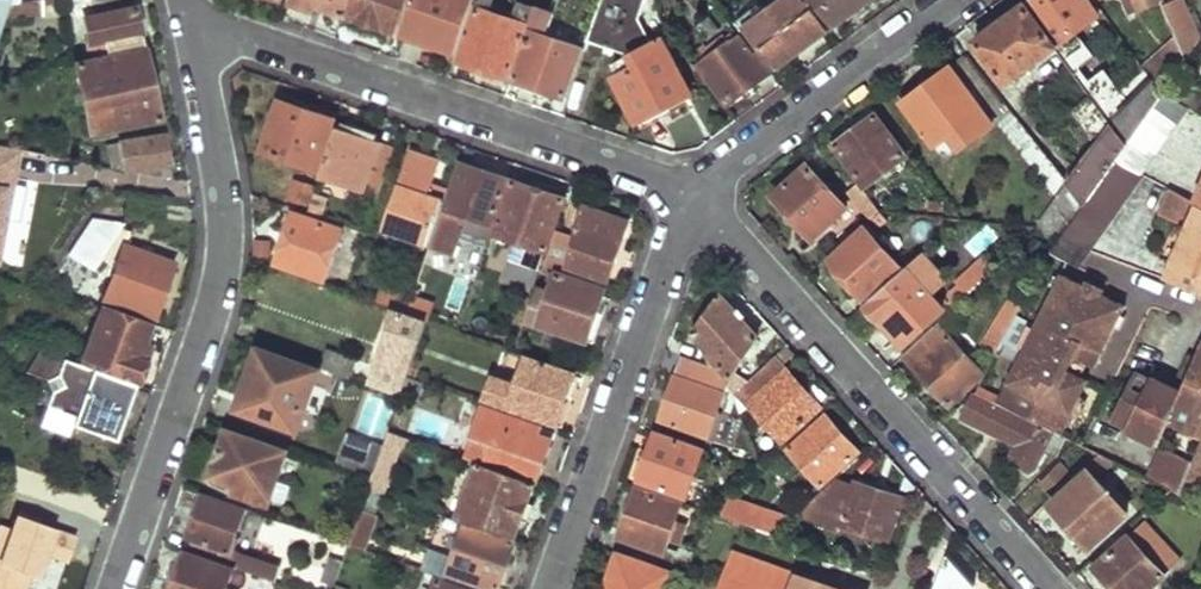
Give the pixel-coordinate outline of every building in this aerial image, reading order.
[(4,15),(10,1),(6,0),(5,0),(0,0),(0,27),(4,15)] [(54,0),(18,0),(16,0),(10,1),(4,15),(54,12),(54,0)] [(130,0),(86,0),(88,12),(81,13),(82,17),(79,18),(88,59),(141,47),(130,0)] [(346,0),(290,0),(289,4),(310,12),(313,6),(340,16),(346,0)] [(403,0),(346,0),(340,16),(391,34),(403,0)] [(472,0),(410,0),(397,36),(453,57),(472,0)] [(530,8),(515,4),(510,20),(488,12),(492,0),(476,0),(453,69),(484,81),(487,72),(506,79),(530,8)] [(577,50),(563,44),(564,39),(557,37),(555,42),(537,36),(548,1),(546,0),(536,0),(525,32),(528,33),(512,80),(561,97),(577,50)] [(651,44),(638,18),(644,0),(599,0),(584,42),(626,57),(629,55),(651,44)] [(827,28),(813,10),(808,13),(798,0),(784,0),(763,15),(758,8),(734,24),(762,61),(766,58),(774,68),(827,29),(827,28)] [(866,0),(806,0),(813,10),(827,28),(866,0)] [(1161,93),(1146,73),(1132,83),(1141,95),(1128,105),(1076,34),(1097,18),(1084,0),(1030,0),(1022,6),(1053,48),(1074,75),(1090,97),(1105,117),(1112,126),(1126,145),(1161,93)] [(1131,15),(1156,4),(1155,0),(1125,0),(1131,15)] [(1004,83),(1053,48),(1022,6),(973,41),(1004,83)] [(1189,16),(1170,24),(1175,39),(1184,61),(1197,41),(1189,16)] [(725,104),(768,73),(740,35),(699,64),(725,104)] [(639,128),(690,102),(659,39),(651,44),(629,55),(634,66),(616,76),(613,78),(639,128)] [(1161,93),(1184,61),(1175,39),(1143,68),(1146,73),(1161,93)] [(157,117),(141,47),(88,59),(72,62),(88,131),(157,117)] [(1065,186),(964,54),(903,99),(936,144),(948,135),(981,109),(985,107),(1057,198),(1039,224),(1042,228),(1056,246),(1060,240),(1082,208),(1065,186)] [(634,66),(629,55),(626,57),(611,65),(616,76),(634,66)] [(1080,105),(1090,97),(1074,75),(1063,83),(1080,105)] [(1200,97),(1200,91),(1178,76),(1168,91),(1193,108),(1200,97)] [(1141,175),(1186,107),(1161,93),(1126,145),(1114,161),(1141,175)] [(1095,123),(1105,117),(1090,97),(1080,105),(1095,123)] [(318,171),(336,119),(279,99),(263,150),(318,171)] [(990,123),(981,109),(948,135),(957,149),(990,123)] [(864,187),(909,155),(878,112),(832,144),(864,187)] [(368,189),(384,139),(339,123),(322,175),(368,189)] [(1114,161),(1126,145),(1112,126),(1081,173),(1077,170),(1065,186),(1082,208),(1114,161)] [(169,163),(161,133),(120,140),(128,170),(169,163)] [(0,147),(0,193),(5,166),(12,168),(16,150),(0,147)] [(58,158),(59,150),(45,147),(43,155),(58,158)] [(402,235),(429,245),(443,205),(448,191),(431,185),(439,162),(412,153),(383,235),(400,241),(402,235)] [(1090,252),(1142,176),(1141,175),(1114,161),(1082,208),(1060,240),(1090,252)] [(489,224),(506,179),(462,164),(447,205),(443,205),(429,245),(451,252),(459,231),(453,229),(458,213),(489,224)] [(809,238),(843,208),(804,164),(769,194),(809,238)] [(12,168),(5,166),(0,193),(0,231),(12,168)] [(543,252),(565,193),(533,182),(530,188),(512,181),(493,232),(543,252)] [(307,207),(313,188),(295,183),(290,201),(307,207)] [(1183,227),(1178,241),(1161,280),(1200,295),(1200,207),(1193,203),(1166,189),(1155,215),(1179,225),(1183,227)] [(870,217),(878,209),(866,196),(858,203),(870,217)] [(606,280),(626,222),(583,205),(569,239),(554,234),(542,267),(595,285),(598,277),(606,280)] [(878,225),(886,219),(878,209),(870,217),(878,225)] [(324,279),(343,232),(294,215),(276,263),(324,279)] [(120,228),(123,224),(98,218),(74,254),(94,268),(120,228)] [(1174,239),(1178,241),(1183,227),(1179,225),(1174,239)] [(152,317),(171,264),(125,245),(129,231),(120,228),(94,268),(113,277),(103,299),(152,317)] [(865,299),(898,267),(864,229),(829,261),(865,299)] [(362,250),(366,239),(354,235),(350,247),(362,250)] [(949,302),(953,307),(1017,250),(1008,239),(957,282),(961,286),(949,296),(949,302)] [(1056,246),(1050,255),(1079,268),(1090,252),(1060,240),(1056,246)] [(932,296),(946,283),(922,252),(863,304),(894,340),(883,349),(889,356),(943,308),(932,296)] [(537,283),(539,275),(530,271),(528,278),(537,283)] [(585,342),(602,293),(548,273),(544,282),(551,287),(550,290),(538,327),(585,342)] [(1081,286),(1059,275),(996,403),(1058,433),(1071,409),(1072,407),(1067,406),(1072,395),(1076,397),(1077,395),(1085,379),(1078,376),(1064,368),(1070,356),(1084,363),(1092,367),(1123,306),(1099,294),(1098,294),(1095,299),(1083,293),(1085,287),(1081,286)] [(1084,280),(1081,286),(1085,287),(1083,293),(1095,299),(1098,294),(1099,294),(1102,289),(1084,280)] [(538,327),(550,290),(540,287),(526,321),(538,327)] [(411,298),(383,288),(379,301),(406,311),(411,298)] [(998,350),(1025,300),(1011,293),(984,342),(998,350)] [(406,313),(428,320),(433,302),(412,296),(411,298),(406,311),(406,313)] [(735,373),(755,339),(716,297),(689,334),(679,355),(682,356),(676,375),(721,391),(732,396),(738,391),(747,383),(735,373)] [(147,358),(158,327),(102,307),(81,364),(135,383),(144,358),(147,358)] [(374,366),(377,367),(369,386),(400,397),(407,378),(428,320),(406,313),(393,308),(386,329),(374,366)] [(947,405),(981,374),(963,352),(967,348),(962,342),(956,346),(936,323),(901,354),(947,405)] [(1179,390),(1149,375),(1148,377),(1133,370),(1109,418),(1124,426),(1122,429),(1154,444),(1168,419),(1200,432),(1200,340),(1179,390)] [(296,431),(315,373),(255,350),(239,394),(243,397),(238,410),(296,431)] [(349,380),(356,362),(325,351),(318,369),(349,380)] [(1064,368),(1078,376),(1084,363),(1070,356),(1064,368)] [(114,440),(135,383),(81,364),(60,357),(54,373),(44,379),(49,389),(43,406),(72,417),(70,424),(114,440)] [(781,440),(819,406),(774,357),(747,383),(738,391),(781,440)] [(555,426),(574,375),(527,358),(515,385),(493,378),(485,399),(555,426)] [(704,439),(721,391),(676,375),(674,374),(659,421),(704,439)] [(1054,453),(1063,435),(1058,433),(996,403),(975,392),(955,410),(964,415),(963,417),(1015,444),(1009,458),(1013,464),(1025,471),(1032,467),(1042,448),(1054,453)] [(1081,397),(1077,395),(1076,397),(1072,395),(1067,406),(1072,407),(1071,409),(1074,411),(1081,397)] [(43,406),(40,414),(70,424),(72,417),(43,406)] [(819,486),(858,453),(824,414),(786,448),(819,486)] [(536,484),(553,434),(503,416),(485,465),(536,484)] [(269,507),(288,451),(229,430),(210,486),(269,507)] [(373,475),(383,446),(353,435),(349,433),(338,463),(373,475)] [(368,488),(377,491),(393,445),(403,449),(407,439),(387,433),(383,446),(373,475),(368,488)] [(684,495),(700,450),(654,434),(638,479),(684,495)] [(1192,461),(1179,492),(1195,499),(1200,485),(1200,438),(1192,461)] [(1179,492),(1192,461),(1159,444),(1144,475),(1179,492)] [(1096,476),(1114,460),(1099,453),(1085,466),(1088,470),(1050,503),(1066,522),(1061,526),(1082,551),(1128,511),(1096,476)] [(1054,494),(1074,476),(1059,462),(1040,482),(1054,494)] [(516,541),(536,484),(485,465),(477,463),(457,520),(516,541)] [(885,543),(902,497),(852,481),(838,527),(885,543)] [(359,514),(349,544),(361,548),(380,492),(377,491),(368,488),(359,514)] [(660,552),(677,504),(634,489),(618,537),(660,552)] [(233,550),(247,512),(203,496),(192,525),(197,528),(193,540),(196,542),(193,552),(275,582),(279,568),(233,550)] [(758,525),(763,507),(729,496),(723,513),(758,525)] [(909,500),(902,497),(885,543),(892,545),(909,500)] [(516,541),(457,520),(443,515),(423,570),(449,579),(451,573),(499,588),(516,541)] [(1092,567),(1111,588),(1149,588),(1177,564),(1143,524),(1092,567)] [(685,575),(691,559),(665,548),(658,566),(685,575)] [(731,552),(718,588),(836,588),(731,552)] [(233,571),(186,554),(174,588),(226,588),(233,571)] [(669,572),(618,555),(606,588),(663,588),(669,572)] [(973,587),(946,556),(940,572),(933,588),(972,588),(973,587)] [(334,588),(343,562),(331,558),(322,583),(334,588)] [(440,581),(437,588),(463,588),(440,581)]
